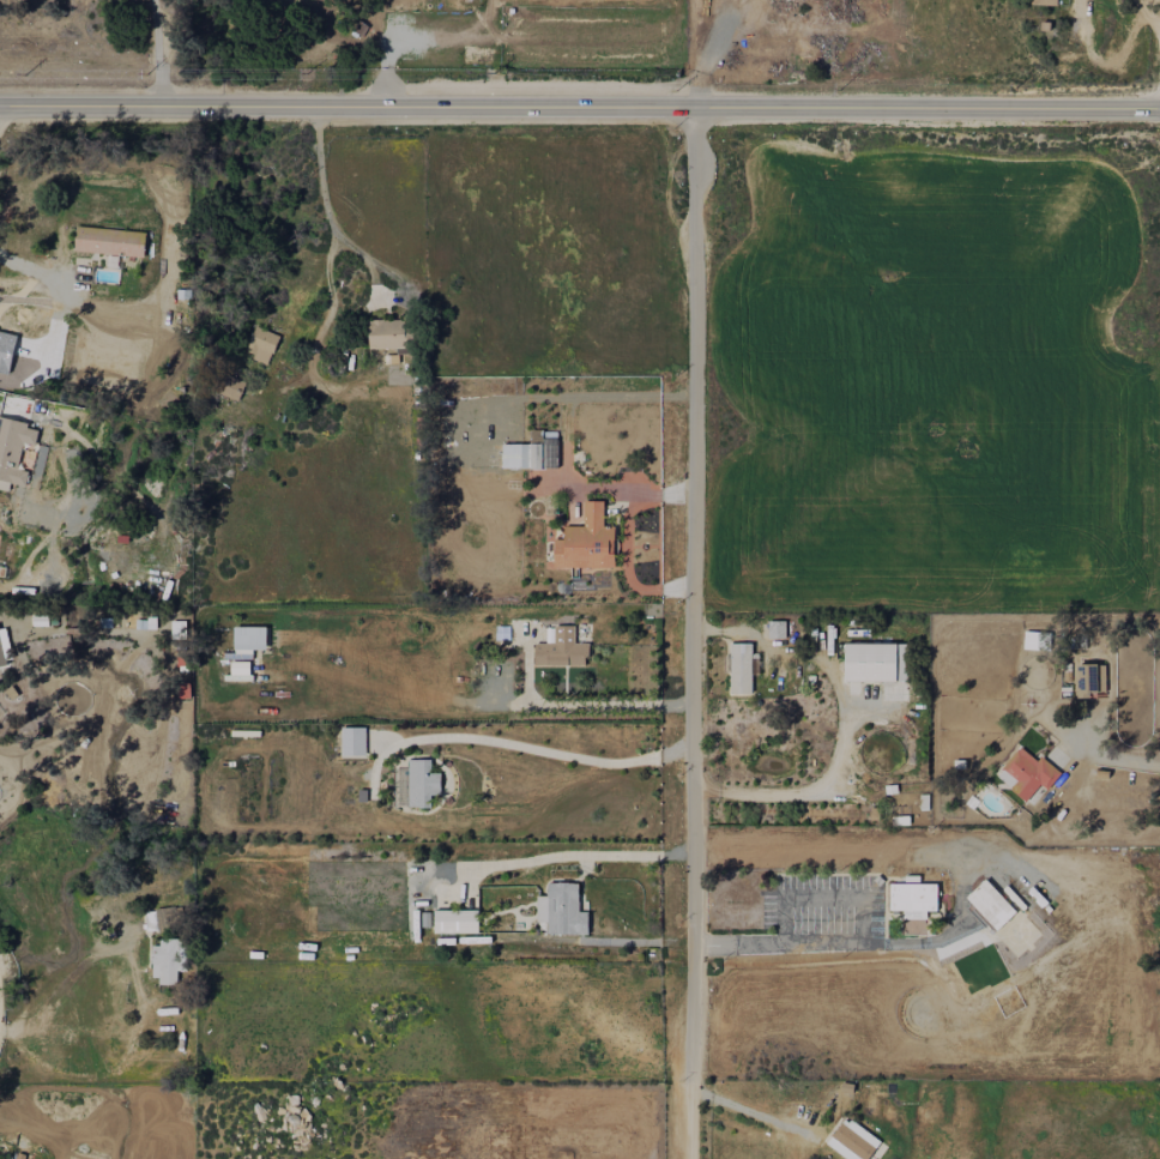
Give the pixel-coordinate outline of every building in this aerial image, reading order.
[(74,250),(143,257),(146,233),(76,225),(74,250)] [(368,320),(369,349),(412,348),(411,328),(405,328),(404,319),(368,320)] [(279,335),(255,326),(244,356),(268,365),(279,335)] [(219,393),(237,401),(246,383),(227,375),(219,393)] [(8,491),(10,483),(26,486),(29,470),(18,468),(23,442),(35,445),(38,430),(28,428),(29,423),(0,417),(0,489),(8,491)] [(502,469),(553,468),(552,443),(502,444),(502,469)] [(554,568),(614,569),(615,526),(603,526),(603,501),(584,501),(584,526),(564,525),(564,539),(554,539),(554,568)] [(186,621),(171,621),(171,639),(185,639),(186,621)] [(12,665),(2,624),(0,625),(0,668),(12,665)] [(535,665),(587,665),(587,643),(575,643),(575,625),(554,625),(554,643),(535,643),(535,665)] [(266,627),(234,627),(234,652),(267,652),(266,627)] [(730,643),(729,693),(751,694),(752,643),(730,643)] [(844,681),(908,682),(909,644),(845,643),(844,681)] [(1102,693),(1102,666),(1085,665),(1085,692),(1102,693)] [(1025,802),(1040,784),(1047,790),(1060,773),(1040,756),(1036,761),(1019,746),(1002,768),(1017,780),(1009,789),(1025,802)] [(1003,888),(999,893),(985,879),(965,897),(997,931),(1021,907),(1003,888)] [(937,883),(889,884),(890,910),(904,910),(904,919),(927,919),(927,911),(937,910),(937,883)] [(478,910),(434,910),(434,932),(478,933),(478,910)] [(153,984),(177,984),(177,970),(188,970),(188,956),(182,956),(182,941),(153,941),(153,984)] [(846,1117),(827,1144),(848,1158),(867,1158),(880,1141),(846,1117)]
